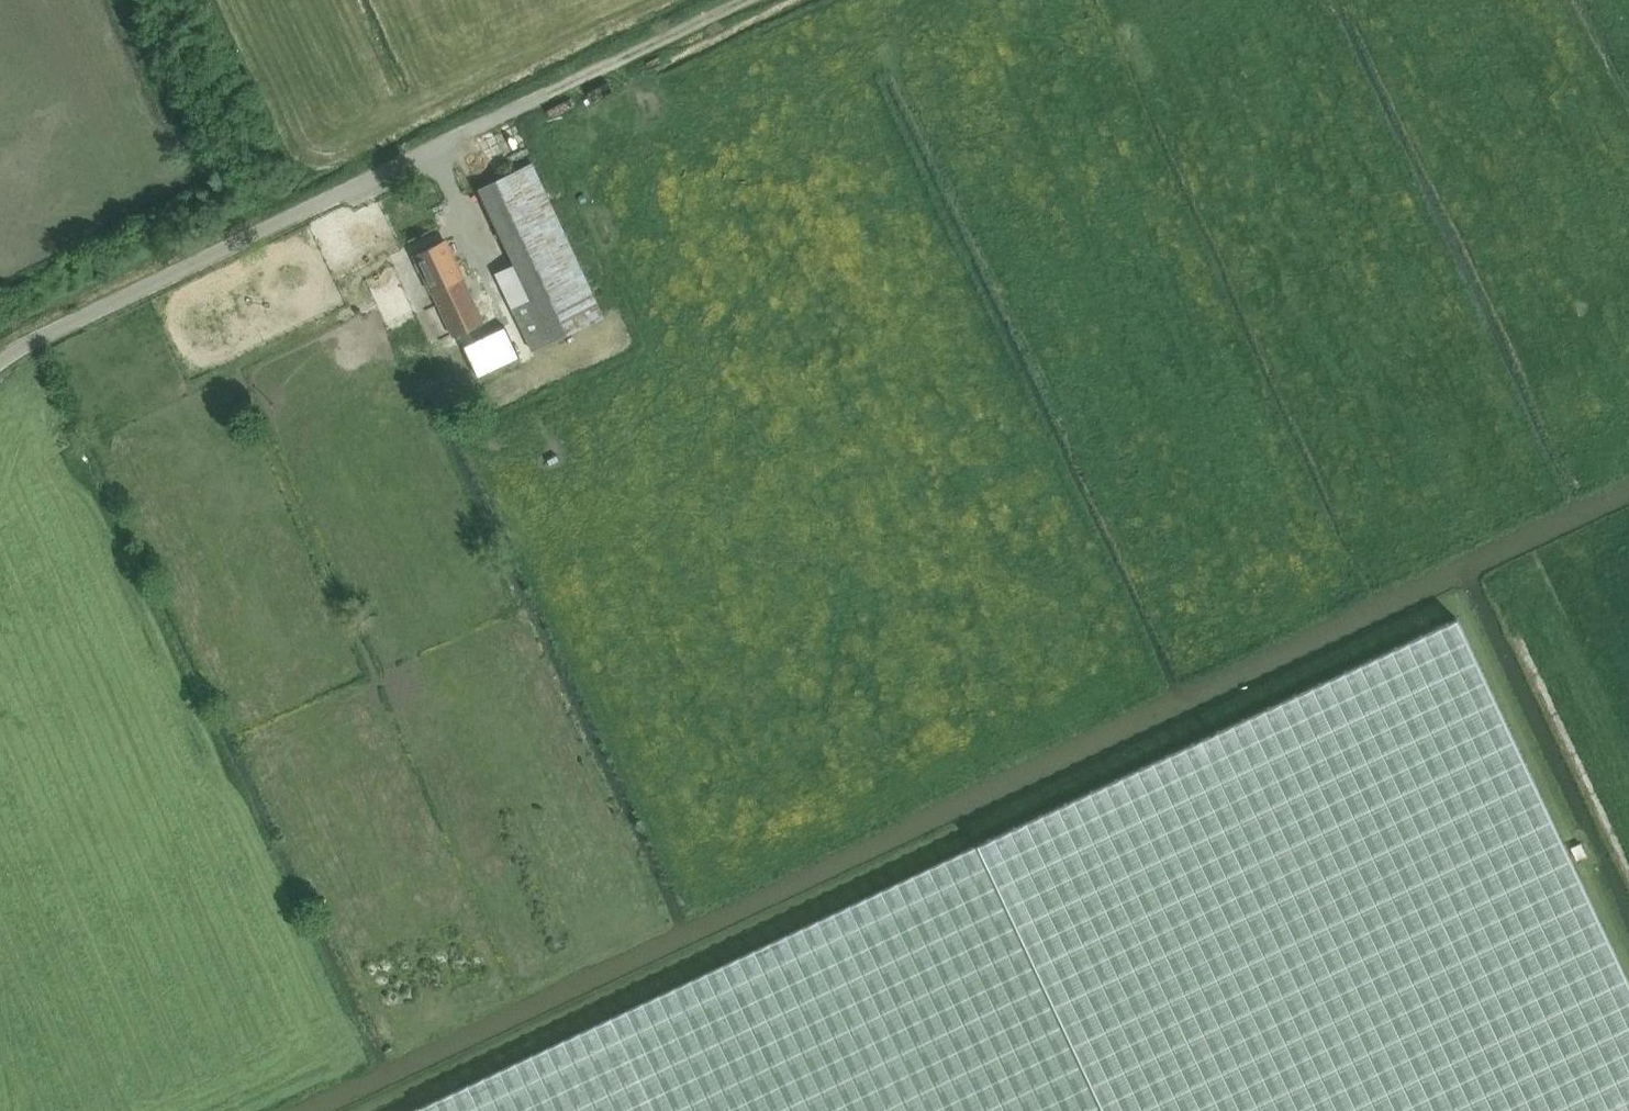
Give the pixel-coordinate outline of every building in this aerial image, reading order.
[(502,154),(525,149),(518,121),(496,127),(502,154)] [(500,366),(532,352),(604,318),(533,165),(479,189),(531,301),(512,310),(481,325),(500,366)] [(453,337),(484,323),(446,241),(415,256),(453,337)] [(1456,618),(977,845),(413,1110),(1628,1110),(1628,984),(1456,618)]
